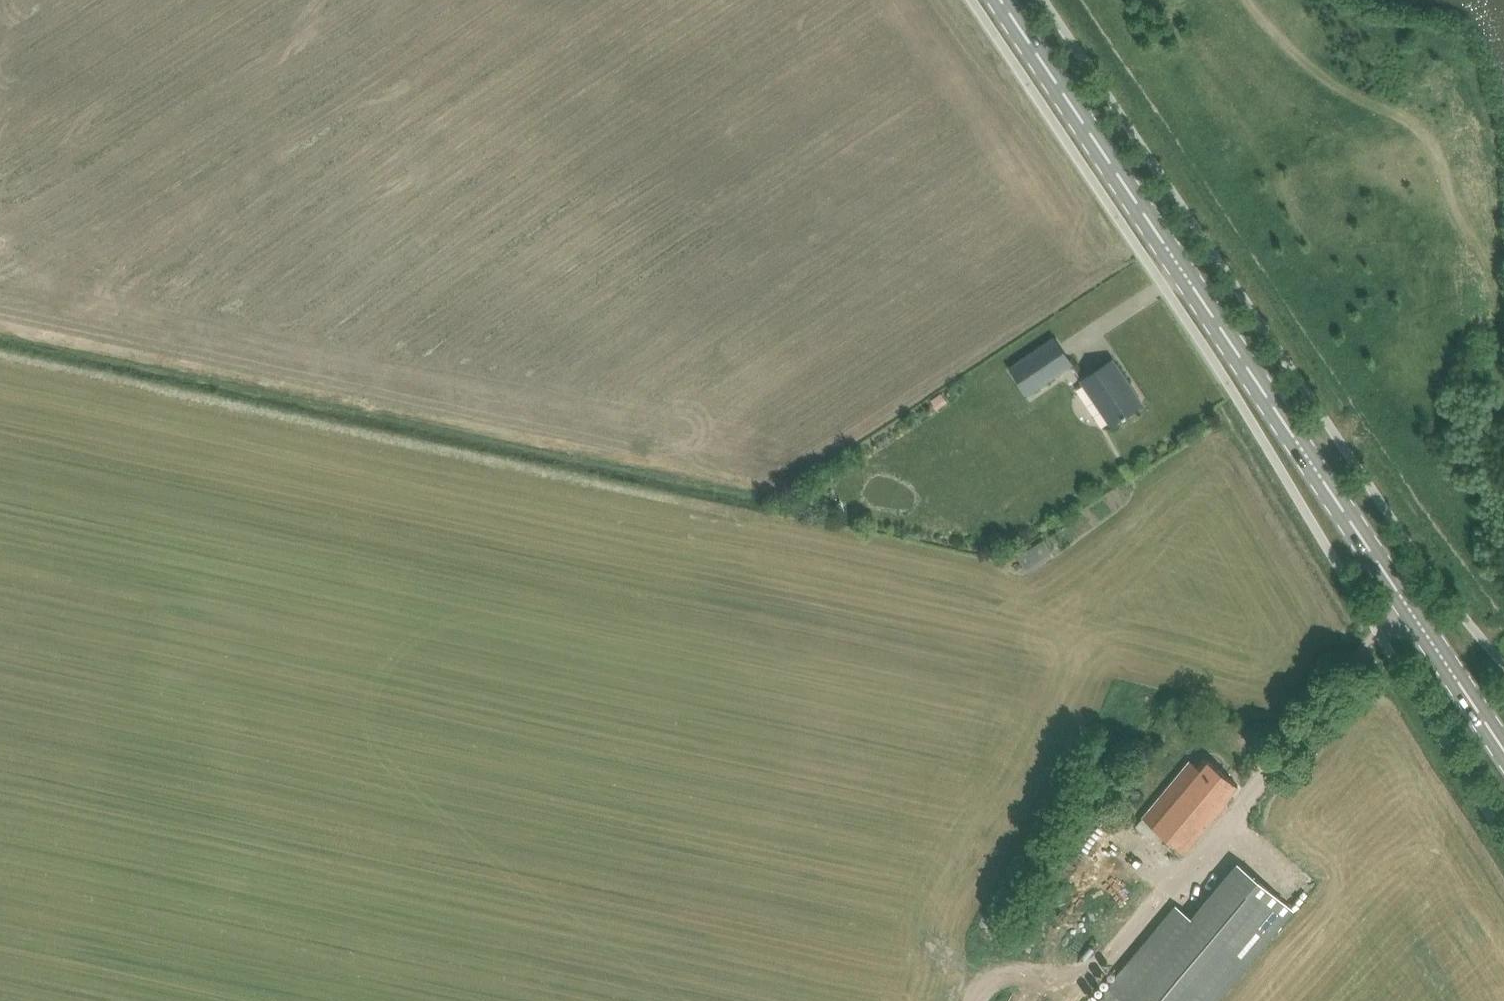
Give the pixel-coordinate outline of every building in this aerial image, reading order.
[(1026,395),(1055,375),(1072,363),(1054,337),(1008,368),(1026,395)] [(1110,424),(1122,416),(1123,417),(1127,415),(1126,413),(1136,407),(1123,387),(1129,383),(1112,359),(1081,380),(1110,424)] [(941,393),(932,400),(937,408),(946,401),(941,393)] [(1032,538),(1009,549),(1016,566),(1039,555),(1032,538)] [(1221,809),(1225,812),(1230,805),(1229,804),(1234,797),(1230,794),(1238,785),(1205,757),(1198,766),(1190,760),(1137,824),(1152,837),(1159,828),(1186,851),(1221,809)] [(1244,963),(1247,965),(1294,909),(1239,863),(1192,919),(1175,904),(1095,1000),(1211,1000),(1244,963)]
